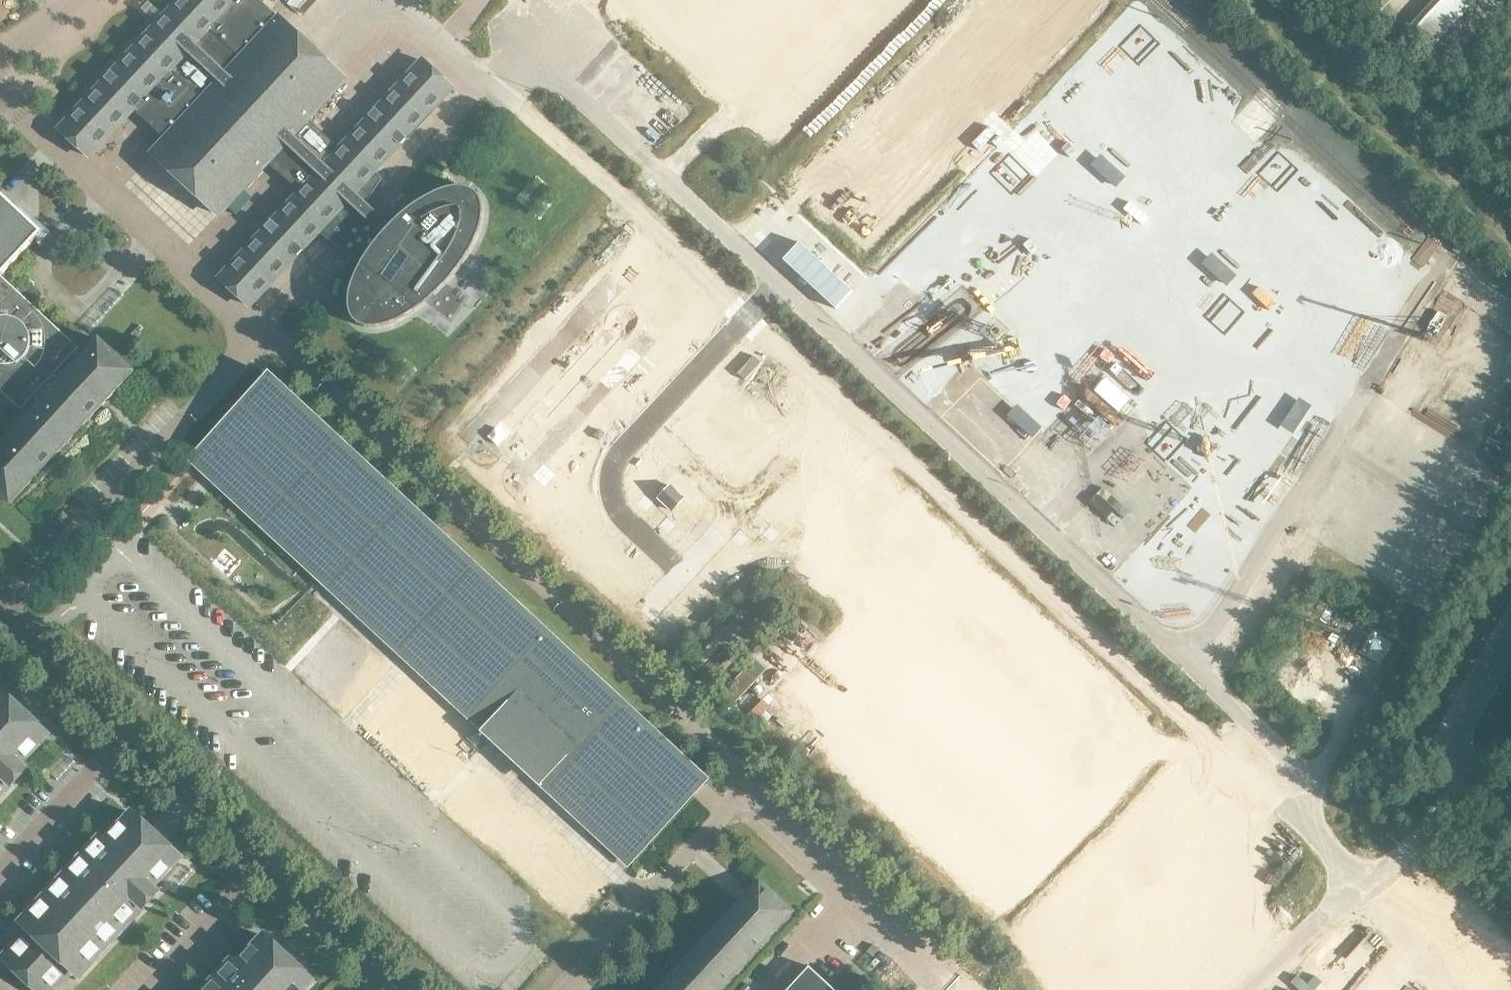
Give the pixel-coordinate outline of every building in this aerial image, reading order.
[(377,193),(368,185),(457,89),(422,57),(339,146),(312,121),(350,80),(279,14),(276,16),(259,0),(177,0),(56,129),(91,161),(136,112),(163,138),(149,153),(220,220),(270,166),(297,191),(216,278),(251,310),(339,216),(353,226),(338,248),(365,267),(360,276),(356,285),(354,292),(352,299),(351,307),(352,314),(353,318),(354,321),(356,325),(358,327),(361,329),(364,331),(368,332),(372,333),(380,333),(387,332),(394,329),(400,327),(410,322),(418,316),(428,310),(424,307),(444,279),(453,286),(457,281),(463,273),(469,265),(475,256),(480,247),(484,237),(486,230),(488,223),(489,216),(488,209),(487,205),(487,204),(486,201),(484,198),(481,195),(479,193),(476,192),(472,190),(467,190),(460,190),(454,191),(446,193),(439,196),(431,200),(422,206),(413,212),(405,219),(397,226),(394,229),(369,205),(377,193)] [(1416,48),(1433,64),(1481,13),(1467,0),(1460,0),(1416,48)] [(1076,34),(1062,52),(1076,64),(1091,47),(1076,34)] [(576,46),(568,51),(577,66),(585,60),(576,46)] [(1117,79),(1097,96),(1105,105),(1125,88),(1117,79)] [(1123,178),(1101,157),(1093,165),(1115,186),(1123,178)] [(37,229),(0,194),(0,267),(37,229)] [(852,291),(800,243),(783,259),(836,309),(852,291)] [(1234,276),(1213,256),(1205,264),(1227,284),(1234,276)] [(9,503),(133,371),(99,340),(74,367),(66,360),(78,348),(0,274),(0,388),(21,408),(33,396),(40,402),(0,444),(0,495),(9,503)] [(53,297),(45,302),(55,317),(63,312),(53,297)] [(135,339),(140,333),(135,329),(130,334),(135,339)] [(636,858),(705,784),(265,374),(196,448),(218,468),(636,858)] [(1283,426),(1293,431),(1309,407),(1299,401),(1283,426)] [(1039,428),(1018,408),(1010,415),(1032,435),(1039,428)] [(686,498),(671,485),(658,499),(673,512),(686,498)] [(27,765),(54,736),(0,686),(0,804),(32,770),(27,765)] [(159,888),(186,859),(131,808),(105,837),(100,832),(16,921),(24,929),(0,954),(0,960),(32,989),(57,989),(72,973),(81,981),(163,892),(159,888)] [(796,912),(759,877),(656,989),(724,989),(796,912)] [(318,981),(264,931),(237,959),(232,954),(199,989),(309,989),(318,981)] [(807,970),(788,989),(828,989),(807,970)] [(853,986),(858,989),(878,989),(862,976),(853,986)]
